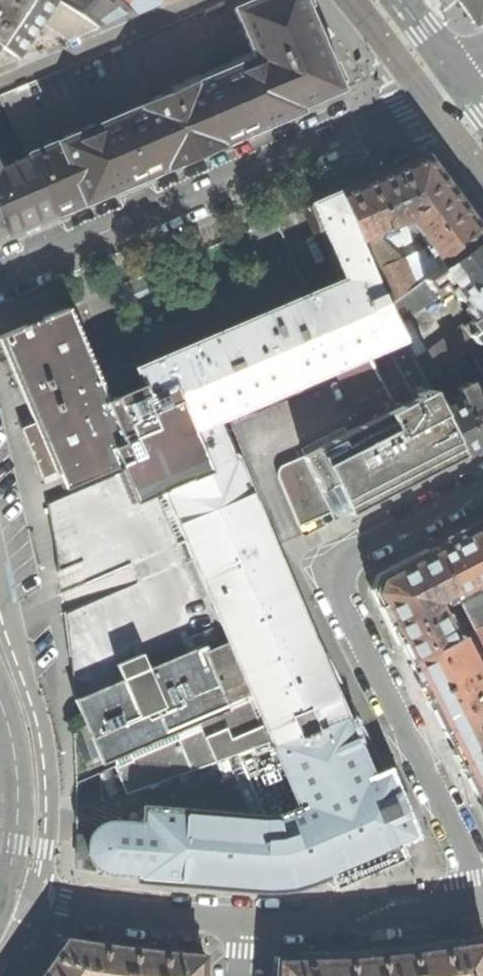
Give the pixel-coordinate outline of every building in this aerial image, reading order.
[(15,55),(39,21),(68,41),(101,27),(60,0),(0,0),(0,46),(15,55)] [(28,157),(54,215),(93,198),(182,161),(206,150),(245,134),(300,110),(299,106),(341,88),(305,0),(263,0),(239,10),(259,60),(26,153),(28,157)] [(101,27),(116,21),(132,14),(116,0),(60,0),(101,27)] [(132,14),(146,8),(160,2),(159,0),(116,0),(132,14)] [(472,24),(482,18),(482,0),(455,0),(472,24)] [(2,229),(6,235),(11,233),(54,215),(28,157),(0,169),(0,230),(2,229)] [(340,194),(360,242),(408,221),(414,229),(417,229),(445,267),(482,239),(482,234),(458,200),(426,157),(340,194)] [(271,734),(273,740),(293,732),(313,725),(316,724),(322,722),(346,713),(343,706),(277,554),(237,459),(234,460),(216,420),(371,352),(401,406),(304,457),(323,492),(337,485),(352,514),(411,484),(468,455),(444,410),(429,382),(389,310),(373,272),(360,242),(340,194),(314,204),(317,210),(313,211),(320,227),(324,226),(341,268),(317,277),(322,289),(137,369),(143,384),(107,400),(68,311),(1,339),(35,416),(19,427),(35,456),(44,481),(61,478),(66,489),(142,455),(133,434),(159,422),(168,441),(172,439),(189,480),(165,491),(231,642),(207,652),(205,647),(222,639),(217,627),(182,642),(187,654),(150,670),(143,654),(118,665),(124,681),(76,700),(105,766),(112,763),(233,710),(229,702),(253,692),(271,734)] [(471,351),(482,342),(482,239),(445,267),(418,286),(407,259),(373,272),(389,310),(429,382),(471,351)] [(471,351),(482,371),(482,342),(471,351)] [(477,393),(471,383),(458,389),(463,400),(444,410),(468,455),(482,447),(482,389),(477,393)] [(333,513),(323,492),(304,457),(286,466),(315,522),(333,513)] [(301,529),(315,522),(286,466),(277,471),(275,476),(301,529)] [(436,551),(457,592),(459,596),(482,583),(482,527),(462,537),(436,551)] [(397,630),(413,663),(458,640),(439,602),(457,592),(436,551),(373,583),(397,630)] [(482,629),(482,595),(464,605),(477,631),(482,629)] [(481,799),(482,798),(482,677),(464,638),(458,640),(413,663),(428,691),(463,762),(481,799)] [(256,746),(273,740),(271,734),(253,692),(229,702),(233,710),(112,763),(126,794),(256,746)] [(346,713),(349,719),(354,720),(357,719),(359,718),(361,715),(362,712),(359,707),(354,705),(348,707),(346,713)] [(74,854),(84,857),(89,865),(96,871),(106,874),(112,874),(141,875),(142,878),(154,879),(159,879),(184,880),(189,881),(198,881),(203,881),(216,882),(222,882),(236,883),(240,883),(242,883),(258,884),(265,884),(274,884),(280,883),(291,882),(296,881),(308,877),(310,876),(313,875),(323,870),(325,874),(331,886),(334,884),(337,883),(344,880),(349,878),(357,874),(359,873),(362,872),(374,867),(380,864),(383,863),(386,861),(389,860),(410,850),(404,834),(415,829),(411,823),(414,821),(411,814),(409,811),(398,787),(396,783),(389,767),(374,773),(372,771),(369,764),(368,761),(367,758),(366,757),(362,747),(358,740),(358,739),(355,733),(354,731),(353,728),(350,722),(349,719),(346,713),(322,722),(316,724),(313,725),(293,732),(273,740),(278,750),(281,757),(285,767),(291,781),(295,790),(300,800),(301,804),(288,810),(285,812),(282,813),(275,816),(258,816),(252,815),(250,815),(236,815),(223,814),(206,814),(193,813),(168,812),(156,812),(143,811),(142,824),(135,824),(128,823),(125,823),(112,823),(107,822),(98,825),(90,830),(85,838),(79,837),(75,849),(74,854)] [(362,730),(357,719),(354,720),(349,719),(350,722),(353,728),(354,731),(355,733),(362,730)] [(43,975),(131,975),(139,949),(105,944),(69,939),(43,975)] [(442,946),(436,947),(384,953),(333,958),(318,958),(278,958),(277,975),(482,975),(482,939),(442,946)] [(139,949),(131,975),(207,975),(208,955),(139,949)]
